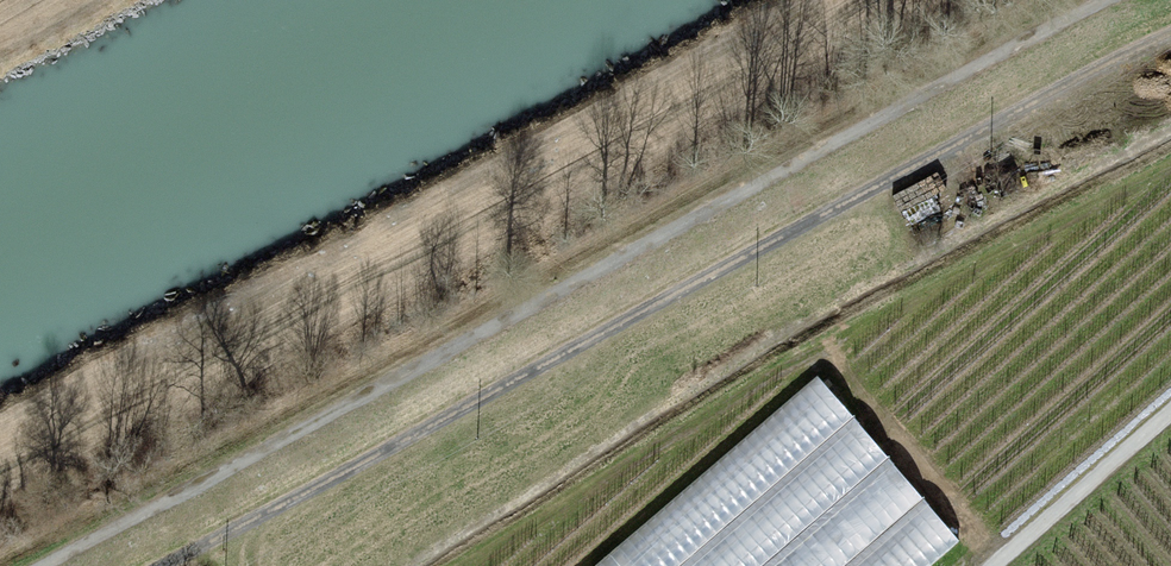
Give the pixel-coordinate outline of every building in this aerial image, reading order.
[(965,545),(828,375),(590,565),(939,565),(965,545)]
